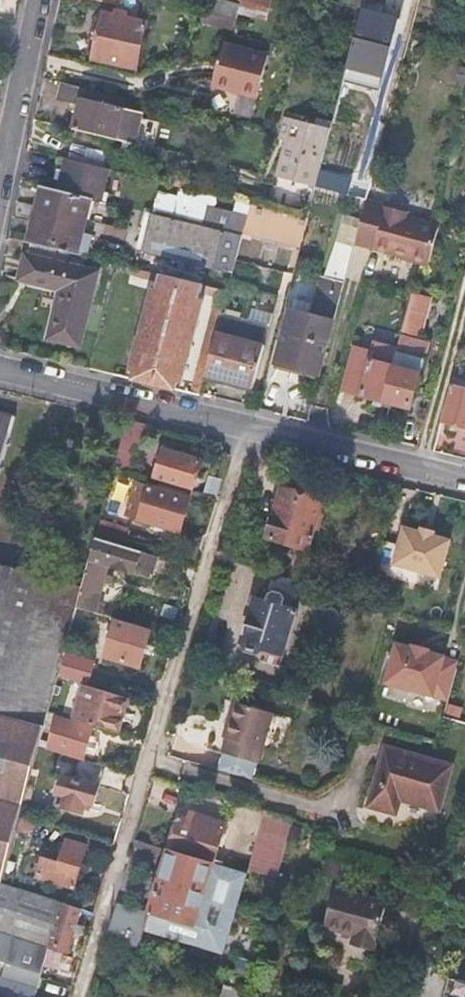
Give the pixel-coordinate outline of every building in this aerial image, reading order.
[(118,5),(115,17),(103,14),(93,59),(137,70),(147,25),(136,22),(141,0),(97,0),(118,5)] [(240,6),(217,0),(212,0),(208,13),(237,21),(240,10),(240,6)] [(240,6),(240,10),(265,16),(269,0),(242,0),(240,6)] [(395,14),(356,7),(343,71),(381,79),(395,14)] [(221,44),(213,80),(240,87),(239,93),(256,98),(267,55),(221,44)] [(211,87),(239,93),(240,87),(213,80),(211,87)] [(81,105),(75,128),(113,138),(126,141),(135,143),(143,113),(123,108),(125,98),(63,82),(58,100),(81,105)] [(359,127),(362,110),(343,106),(339,123),(359,127)] [(290,143),(280,179),(316,188),(331,130),(287,118),(281,141),(290,143)] [(113,138),(75,128),(72,144),(110,153),(113,138)] [(123,154),(140,158),(144,145),(135,143),(126,141),(123,151),(123,154)] [(153,213),(242,236),(250,205),(109,169),(67,159),(59,189),(93,198),(153,213)] [(43,185),(30,241),(56,248),(79,254),(93,198),(59,189),(43,185)] [(389,205),(366,199),(355,242),(432,262),(441,225),(408,216),(409,211),(389,206),(389,205)] [(251,206),(247,237),(304,244),(308,214),(251,206)] [(242,236),(153,213),(143,251),(233,273),(242,236)] [(56,248),(30,241),(27,253),(54,260),(56,248)] [(229,291),(233,273),(143,251),(139,270),(160,275),(201,285),(229,291)] [(27,253),(26,253),(19,278),(61,289),(49,336),(81,344),(99,272),(54,260),(27,253)] [(159,281),(160,275),(139,270),(131,268),(129,275),(150,280),(151,279),(159,281)] [(201,285),(160,275),(159,281),(136,378),(157,383),(176,388),(199,291),(201,285)] [(326,290),(329,277),(321,275),(318,288),(322,289),(326,290)] [(329,277),(326,290),(322,289),(315,315),(294,309),(278,362),(317,373),(322,354),(326,355),(345,281),(329,277)] [(223,313),(229,291),(201,285),(199,291),(217,295),(214,310),(192,392),(202,394),(208,374),(223,313)] [(403,335),(385,400),(410,407),(429,342),(417,338),(429,296),(415,292),(406,325),(403,335)] [(223,313),(208,374),(254,386),(264,345),(263,345),(268,324),(223,313)] [(344,388),(385,400),(402,339),(389,336),(382,363),(373,360),(376,352),(356,347),(344,388)] [(464,428),(464,388),(464,385),(464,362),(458,360),(442,421),(455,425),(464,428)] [(145,422),(127,418),(115,467),(133,471),(145,422)] [(39,424),(36,434),(43,436),(45,426),(39,424)] [(455,425),(453,431),(464,434),(464,428),(455,425)] [(166,448),(157,478),(194,489),(202,458),(166,448)] [(140,483),(130,516),(183,532),(193,499),(140,483)] [(285,488),(283,496),(296,500),(299,492),(285,488)] [(296,500),(283,496),(277,515),(271,517),(269,528),(272,531),(270,537),(311,549),(325,500),(299,492),(296,500)] [(102,516),(96,537),(116,543),(128,546),(132,526),(102,516)] [(399,542),(394,561),(440,574),(450,538),(404,525),(399,542)] [(83,588),(78,606),(97,612),(99,604),(114,550),(116,543),(96,537),(83,588)] [(384,538),(375,569),(391,573),(394,561),(399,542),(384,538)] [(128,546),(116,543),(114,550),(122,553),(130,566),(135,548),(128,546)] [(161,556),(135,548),(130,566),(156,573),(161,556)] [(0,564),(0,881),(2,882),(46,724),(78,606),(83,588),(0,564)] [(266,648),(284,653),(297,610),(290,608),(293,596),(297,598),(302,580),(273,572),(266,600),(263,608),(254,606),(244,641),(246,642),(248,647),(260,650),(263,647),(266,648)] [(256,598),(254,606),(263,608),(266,600),(256,598)] [(99,604),(97,612),(117,618),(121,619),(123,612),(99,604)] [(121,619),(117,618),(107,654),(143,665),(153,628),(121,619)] [(387,681),(450,698),(460,660),(445,656),(445,654),(429,650),(430,648),(413,643),(413,645),(397,641),(387,681)] [(284,653),(266,648),(263,659),(281,665),(284,653)] [(88,684),(78,718),(119,731),(130,696),(88,684)] [(233,722),(220,768),(252,777),(257,759),(258,759),(272,710),(236,699),(230,721),(233,722)] [(175,733),(192,736),(197,709),(180,706),(175,733)] [(59,716),(51,746),(85,757),(88,749),(91,739),(94,726),(59,716)] [(91,739),(88,749),(99,752),(102,742),(91,739)] [(455,763),(388,744),(371,801),(399,810),(403,798),(441,809),(455,763)] [(107,766),(78,757),(72,777),(63,775),(58,792),(67,795),(63,807),(84,813),(88,801),(96,803),(107,766)] [(278,876),(294,818),(267,809),(251,869),(278,876)] [(194,820),(224,830),(226,824),(211,818),(211,817),(197,812),(194,820)] [(214,863),(224,830),(194,820),(182,816),(171,850),(171,852),(214,865),(214,863)] [(154,845),(137,840),(135,847),(152,852),(154,845)] [(42,872),(41,876),(77,887),(88,846),(72,841),(66,863),(46,857),(46,858),(42,872)] [(154,845),(152,852),(169,857),(171,852),(171,850),(154,845)] [(214,865),(171,852),(169,857),(148,924),(140,921),(139,923),(119,917),(119,915),(115,914),(108,938),(140,947),(147,928),(225,951),(246,873),(214,863),(214,865)] [(35,870),(42,872),(46,858),(39,855),(35,870)] [(0,884),(0,929),(50,944),(63,904),(0,884)] [(386,901),(334,885),(322,923),(351,932),(349,940),(372,947),(386,901)] [(50,944),(44,963),(56,966),(62,946),(71,950),(84,907),(64,901),(63,904),(50,944)] [(50,944),(0,929),(0,961),(4,962),(42,973),(44,963),(50,944)] [(0,976),(0,978),(36,989),(42,973),(4,962),(0,976)] [(246,996),(250,980),(233,975),(229,991),(246,996)] [(456,977),(450,996),(464,996),(464,980),(456,977)] [(36,989),(0,978),(0,996),(34,996),(36,989)]
